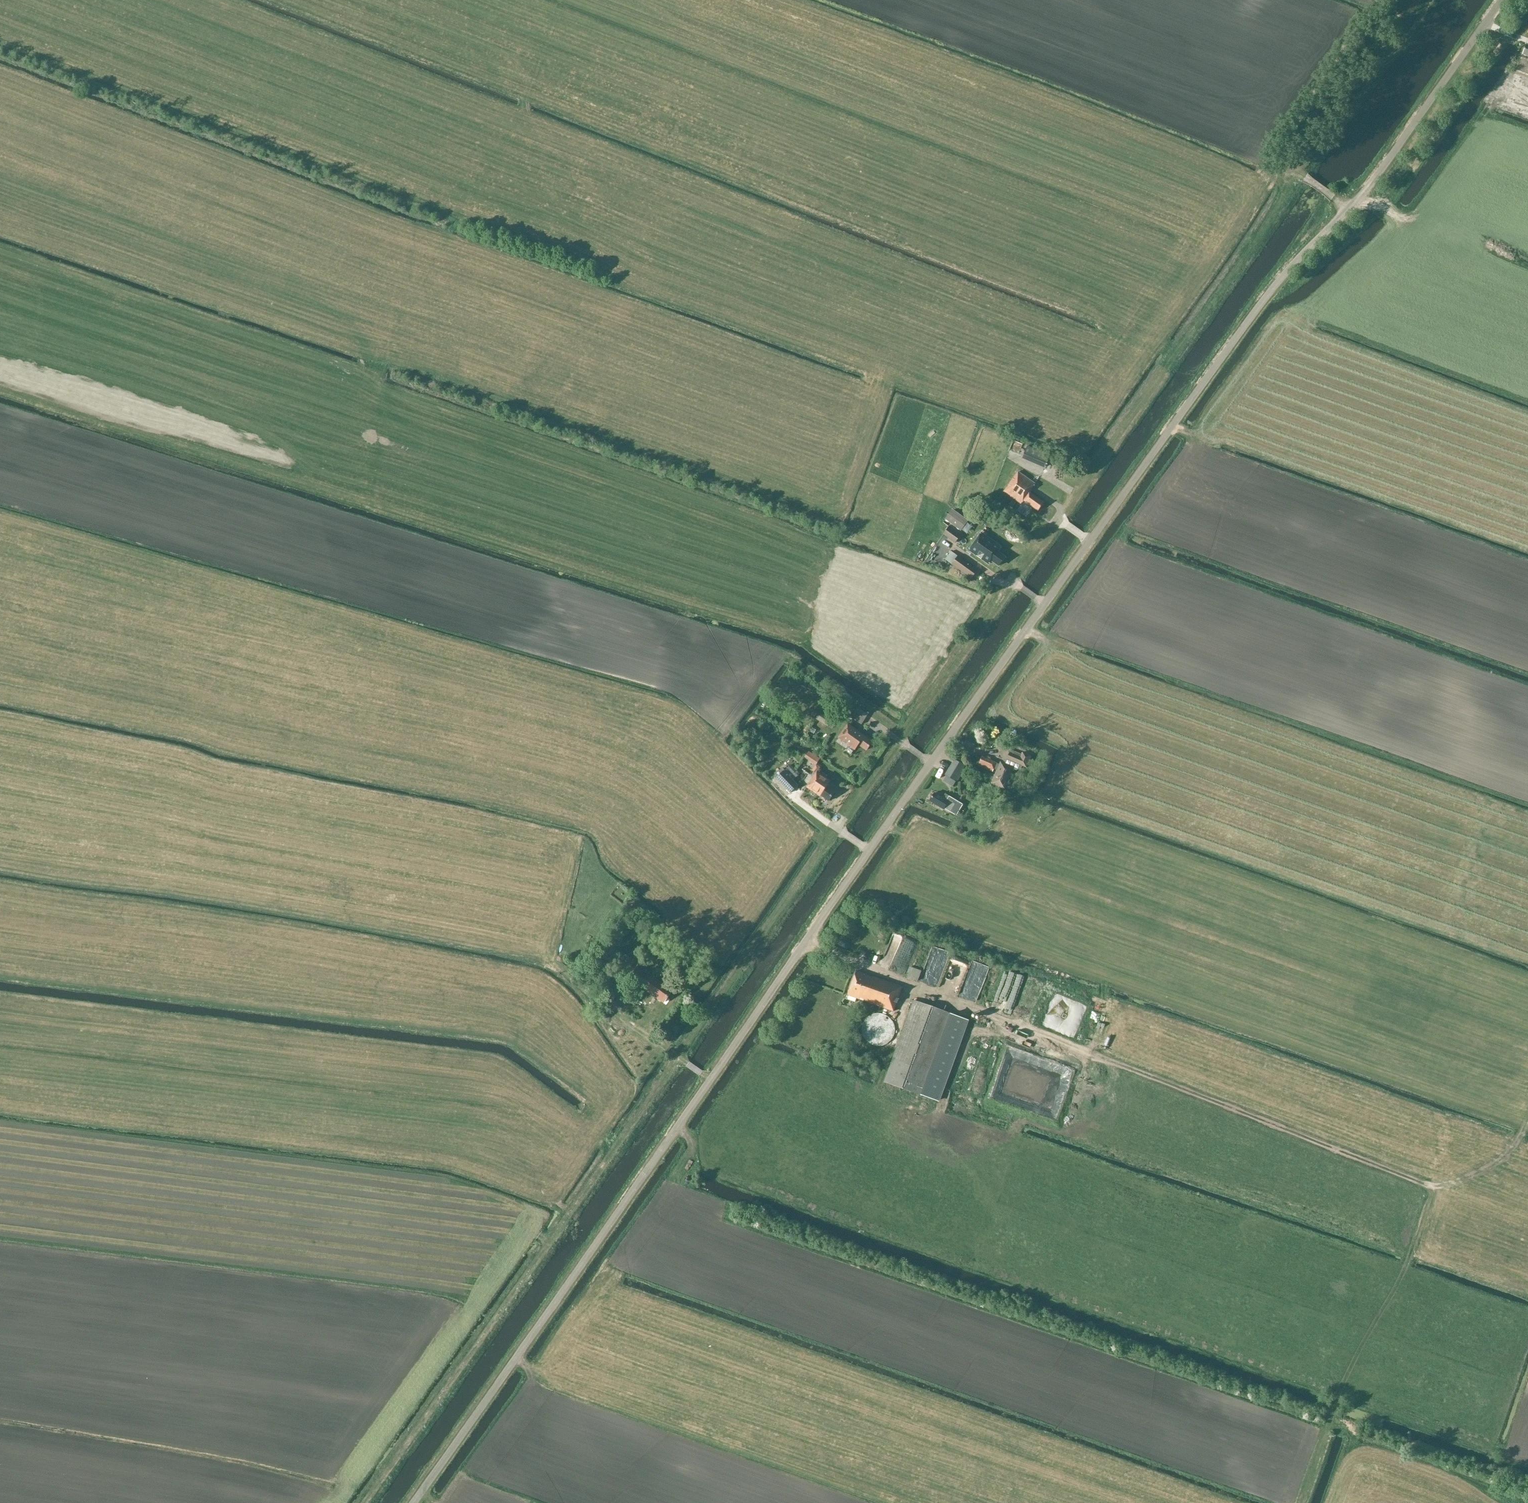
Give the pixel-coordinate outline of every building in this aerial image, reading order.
[(1022,459),(1045,468),(1050,456),(1027,446),(1022,459)] [(1038,510),(1043,502),(1029,492),(1034,485),(1035,483),(1018,471),(1004,491),(1021,503),(1023,500),(1038,510)] [(961,531),(968,521),(952,509),(945,520),(961,531)] [(943,535),(955,544),(961,535),(949,526),(943,535)] [(998,566),(1005,558),(984,542),(975,554),(984,560),(986,557),(998,566)] [(977,571),(958,557),(952,565),(971,579),(977,571)] [(845,716),(861,725),(868,714),(851,705),(845,716)] [(820,712),(815,720),(828,727),(832,720),(820,712)] [(847,725),(841,733),(837,738),(854,751),(859,744),(866,750),(872,742),(853,728),(847,725)] [(1012,767),(1011,769),(1016,770),(1020,769),(1021,767),(1026,769),(1031,756),(1022,753),(1021,754),(1010,750),(1004,764),(1012,767)] [(808,752),(804,758),(815,766),(816,765),(820,760),(808,752)] [(996,764),(996,763),(982,757),(978,765),(993,771),(994,768),(998,770),(993,782),(1004,786),(1011,769),(1012,767),(1004,764),(1001,763),(999,766),(996,764)] [(954,759),(945,775),(950,778),(946,783),(953,787),(965,766),(954,759)] [(773,776),(790,794),(798,786),(793,781),(799,774),(791,765),(784,771),(781,768),(773,776)] [(816,765),(815,766),(811,771),(815,773),(806,787),(820,797),(821,796),(829,802),(836,792),(827,786),(831,781),(817,772),(820,768),(816,765)] [(952,799),(950,802),(934,793),(929,801),(944,809),(944,808),(956,815),(962,805),(952,799)] [(983,812),(986,818),(994,814),(992,808),(983,812)] [(933,951),(920,986),(934,991),(946,956),(933,951)] [(950,955),(944,982),(958,986),(965,959),(950,955)] [(971,965),(964,995),(974,998),(981,967),(971,965)] [(909,967),(905,977),(917,981),(921,971),(909,967)] [(848,995),(849,995),(847,999),(855,1002),(856,998),(893,1011),(902,987),(872,976),(871,977),(866,975),(867,974),(857,971),(848,995)] [(652,976),(644,987),(643,989),(664,1004),(673,991),(652,976)] [(1035,982),(1025,1006),(1032,1009),(1042,985),(1035,982)] [(937,1101),(966,1019),(913,1000),(884,1082),(937,1101)] [(1072,1035),(1083,1006),(1077,1004),(1068,1028),(1050,1021),(1048,1026),(1072,1035)] [(863,1025),(862,1030),(863,1035),(865,1039),(869,1043),(873,1045),(878,1046),(883,1045),(888,1043),(891,1039),(894,1035),(894,1030),(894,1025),(891,1020),(888,1017),(883,1014),(878,1013),(873,1014),(869,1017),(865,1020),(863,1025)]
